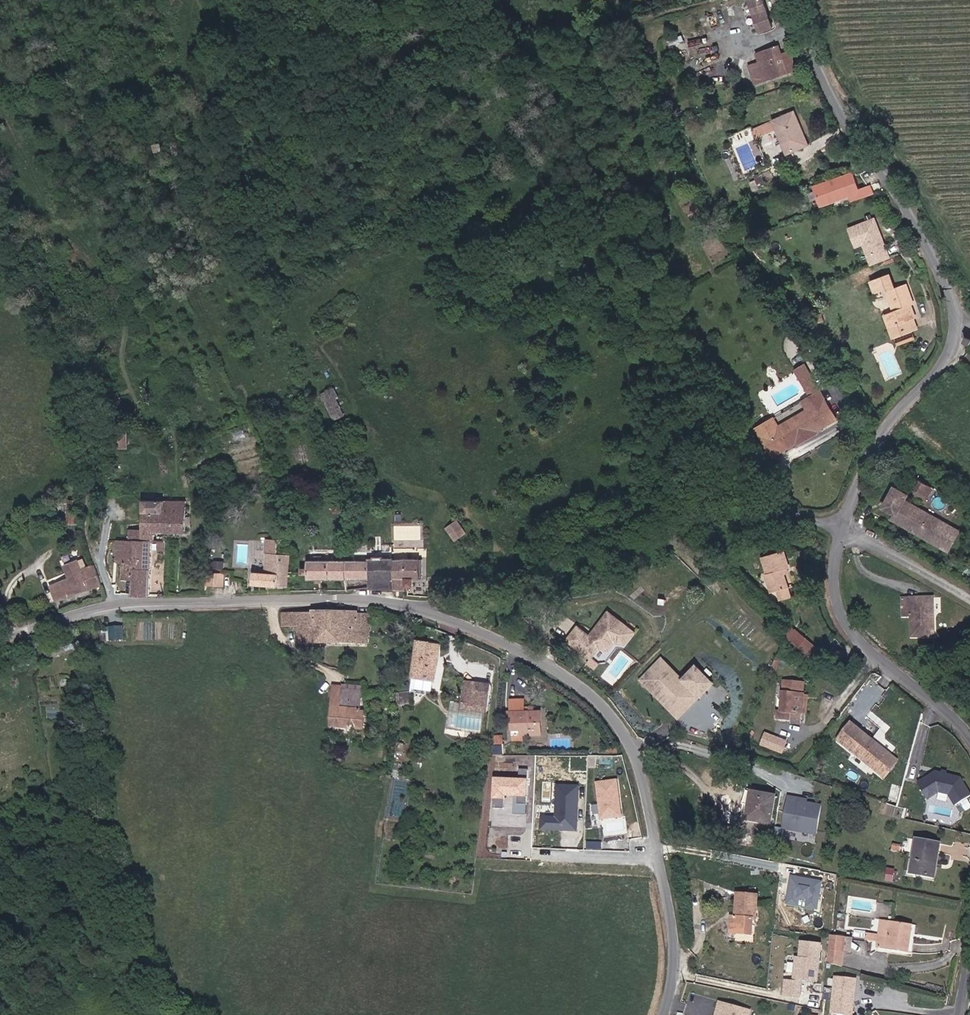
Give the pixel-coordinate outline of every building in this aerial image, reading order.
[(762,29),(775,24),(765,0),(750,0),(762,29)] [(760,63),(764,72),(768,81),(797,67),(790,50),(781,53),(777,43),(755,51),(760,63)] [(753,76),(764,72),(760,63),(749,67),(753,76)] [(753,76),(757,85),(768,81),(764,72),(753,76)] [(806,133),(796,110),(778,117),(774,119),(783,142),(785,141),(790,151),(808,143),(804,134),(806,133)] [(768,121),(752,129),(757,138),(773,130),(768,121)] [(843,202),(854,199),(874,192),(871,185),(860,188),(857,180),(818,193),(821,203),(841,196),(843,202)] [(865,258),(866,257),(872,256),(876,263),(893,257),(877,219),(853,228),(865,258)] [(895,290),(889,276),(873,283),(878,294),(885,292),(891,307),(884,310),(895,339),(919,330),(911,307),(914,306),(913,302),(906,285),(895,290)] [(822,434),(842,421),(825,394),(809,368),(800,374),(816,399),(808,405),(754,439),(772,466),(804,446),(806,449),(824,437),(822,434)] [(323,391),(332,420),(345,416),(336,387),(323,391)] [(235,440),(246,437),(243,428),(232,432),(235,440)] [(120,433),(119,446),(127,447),(128,434),(120,433)] [(933,485),(919,480),(916,489),(930,494),(933,485)] [(336,490),(327,489),(327,499),(336,500),(336,490)] [(907,495),(895,489),(886,508),(897,514),(895,520),(911,528),(912,525),(917,527),(915,530),(932,538),(948,546),(952,545),(959,531),(957,527),(941,519),(905,501),(907,495)] [(164,533),(184,534),(185,501),(143,500),(142,528),(131,528),(130,542),(149,543),(164,543),(164,533)] [(68,523),(81,524),(81,513),(69,512),(68,523)] [(456,540),(468,532),(459,518),(446,526),(456,540)] [(290,586),(291,553),(278,553),(279,538),(267,538),(266,561),(266,572),(257,572),(253,571),(253,584),(290,586)] [(131,592),(147,592),(149,543),(130,542),(118,542),(117,559),(123,559),(122,577),(132,577),(131,592)] [(771,592),(789,585),(785,573),(790,571),(782,549),(760,557),(767,574),(765,575),(771,592)] [(95,564),(82,568),(79,559),(63,565),(68,578),(50,585),(56,600),(102,584),(95,564)] [(225,560),(215,559),(215,567),(225,568),(225,560)] [(323,578),(369,579),(369,559),(322,559),(314,559),(308,559),(308,567),(301,567),(301,573),(308,573),(308,578),(317,578),(323,578)] [(392,588),(392,560),(369,559),(369,579),(368,587),(382,586),(392,588)] [(419,579),(419,560),(392,560),(392,588),(407,592),(407,586),(414,586),(414,579),(419,579)] [(257,572),(266,572),(266,561),(258,561),(257,572)] [(226,572),(206,571),(206,585),(226,586),(226,572)] [(913,600),(913,598),(905,598),(905,617),(914,617),(915,636),(938,636),(937,615),(934,615),(934,600),(913,600)] [(610,647),(617,640),(628,642),(637,631),(612,610),(597,629),(598,631),(596,634),(594,632),(592,635),(581,625),(570,637),(592,655),(600,645),(610,647)] [(368,642),(370,631),(371,624),(369,623),(370,612),(287,612),(287,625),(300,625),(299,640),(368,642)] [(110,640),(125,639),(124,625),(109,626),(109,631),(110,640)] [(790,627),(784,638),(815,654),(820,643),(790,627)] [(437,641),(416,638),(411,678),(432,680),(437,641)] [(714,682),(698,666),(685,680),(662,659),(642,680),(658,695),(661,692),(679,710),(696,692),(701,696),(714,682)] [(785,679),(782,706),(777,705),(775,713),(793,715),(794,707),(802,708),(804,681),(785,679)] [(468,680),(464,700),(480,703),(490,706),(494,686),(468,680)] [(362,726),(362,697),(356,698),(356,690),(359,690),(359,686),(341,686),(340,691),(336,691),(337,726),(362,726)] [(682,719),(701,696),(696,692),(679,710),(661,692),(658,695),(682,719)] [(514,709),(517,724),(519,737),(548,733),(543,708),(538,709),(528,711),(527,705),(525,696),(512,698),(514,709)] [(480,703),(464,700),(462,706),(478,710),(480,703)] [(485,714),(461,709),(462,704),(453,702),(449,724),(482,730),(485,714)] [(478,710),(489,712),(490,706),(480,703),(478,710)] [(836,739),(884,778),(899,759),(873,739),(850,721),(836,739)] [(765,730),(760,744),(784,752),(789,739),(765,730)] [(934,770),(916,781),(927,800),(939,792),(948,794),(955,804),(969,795),(969,793),(959,776),(934,770)] [(527,778),(492,776),(491,797),(526,799),(527,778)] [(622,818),(617,777),(594,780),(599,821),(622,818)] [(576,830),(578,784),(557,783),(555,814),(540,813),(539,828),(576,830)] [(752,801),(749,818),(771,822),(777,795),(744,788),(741,799),(745,799),(752,801)] [(822,804),(787,798),(781,830),(816,836),(822,804)] [(745,799),(742,816),(749,818),(752,801),(745,799)] [(718,814),(716,826),(736,830),(738,818),(718,814)] [(940,842),(921,839),(914,837),(910,856),(907,871),(925,874),(933,876),(936,862),(940,842)] [(822,880),(789,874),(784,905),(797,907),(799,899),(805,900),(804,908),(817,910),(822,880)] [(739,914),(734,914),(731,930),(751,933),(754,921),(759,921),(763,897),(741,894),(739,914)] [(919,927),(886,920),(880,947),(913,954),(919,927)] [(835,932),(831,963),(843,964),(847,933),(835,932)] [(817,982),(822,942),(800,939),(798,957),(795,956),(792,980),(783,979),(782,996),(800,998),(802,980),(817,982)] [(853,1014),(856,978),(833,976),(830,1013),(853,1014)] [(725,1001),(721,1014),(745,1014),(747,1007),(725,1001)]
